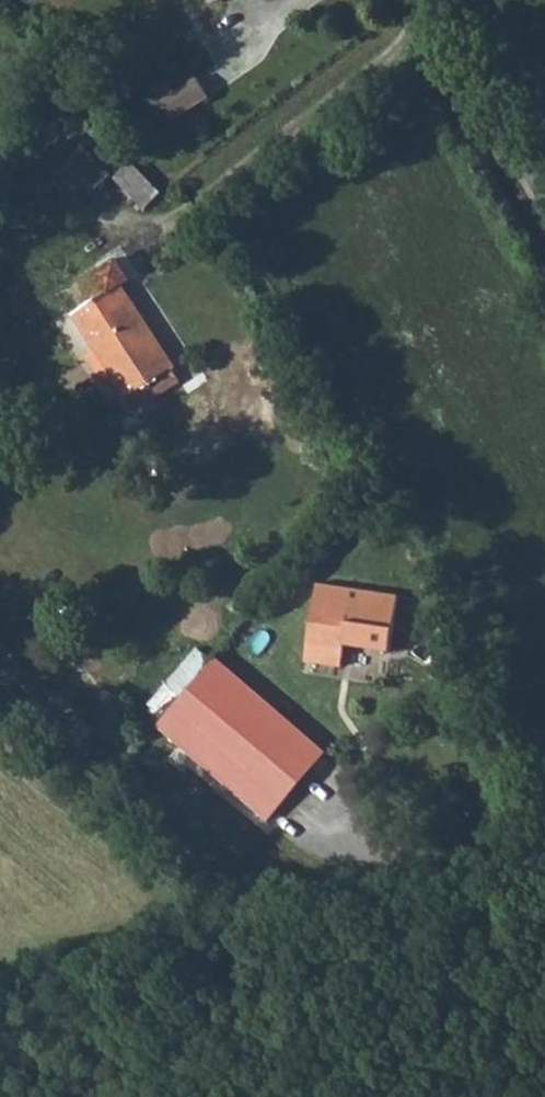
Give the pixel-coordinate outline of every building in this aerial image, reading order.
[(214,94),(201,71),(176,86),(170,75),(156,83),(175,117),(214,94)] [(87,144),(69,162),(95,189),(113,171),(87,144)] [(145,208),(164,193),(133,159),(117,175),(145,208)] [(75,314),(129,393),(147,382),(157,399),(191,379),(125,281),(131,277),(119,256),(86,278),(100,297),(75,314)] [(147,382),(129,393),(139,410),(157,399),(147,382)] [(392,657),(402,600),(316,584),(305,662),(339,669),(342,647),(392,657)] [(151,681),(178,705),(211,669),(184,644),(151,681)] [(178,705),(145,742),(258,844),(336,758),(222,656),(211,669),(178,705)]
